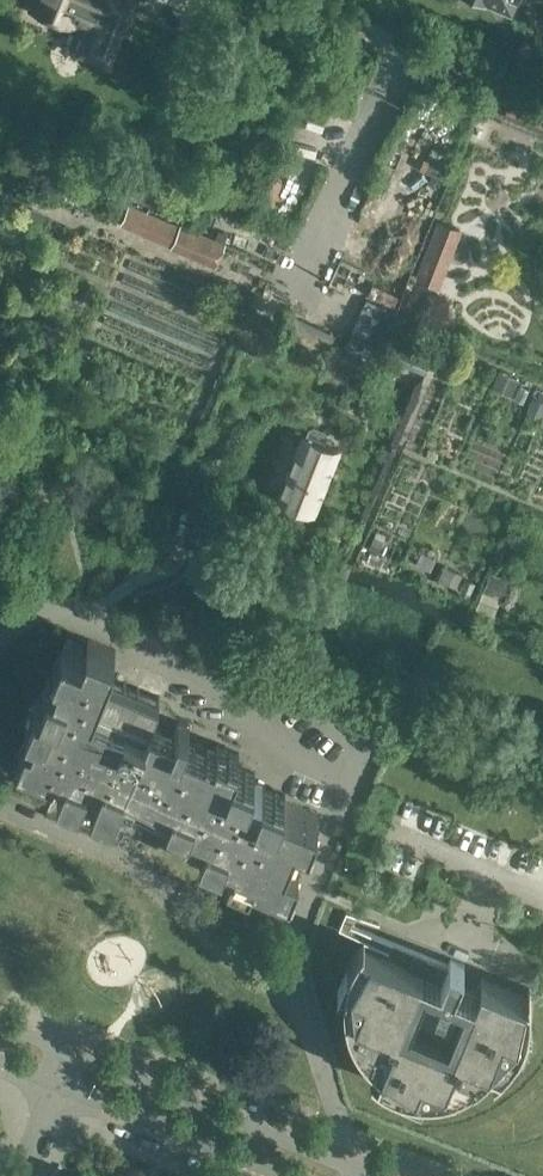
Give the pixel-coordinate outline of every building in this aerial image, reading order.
[(111,63),(135,0),(36,0),(33,9),(74,25),(75,22),(93,29),(83,52),(111,63)] [(129,203),(121,222),(171,245),(171,246),(215,265),(225,243),(180,224),(180,225),(129,203)] [(437,294),(462,230),(439,222),(414,285),(437,294)] [(307,436),(305,435),(281,495),(313,508),(337,448),(323,443),(327,434),(325,429),(314,425),(310,427),(307,436)] [(185,823),(205,831),(200,843),(223,852),(225,845),(237,850),(228,872),(250,881),(254,869),(290,884),(299,861),(287,856),(297,832),(310,837),(319,815),(283,800),(287,793),(253,779),(257,771),(237,763),(242,751),(220,742),(217,748),(186,735),(193,719),(182,715),(181,716),(176,714),(176,712),(173,711),(173,709),(171,708),(172,706),(167,704),(168,702),(159,699),(161,694),(107,671),(117,647),(89,636),(84,649),(64,641),(42,695),(38,693),(29,715),(37,719),(32,731),(28,729),(19,751),(56,766),(57,763),(66,767),(59,785),(81,794),(86,783),(96,787),(92,798),(114,807),(123,787),(157,801),(159,795),(171,800),(168,805),(189,814),(185,823)] [(413,1090),(412,1092),(414,1093),(415,1091),(425,1092),(432,1092),(440,1091),(447,1090),(454,1088),(469,1082),(475,1078),(481,1073),(487,1069),(492,1063),(501,1067),(495,1072),(495,1073),(500,1069),(511,1060),(519,1048),(526,1036),(528,1037),(528,1036),(526,1035),(530,1021),(532,1007),(532,1000),(531,987),(530,987),(529,988),(530,996),(483,976),(476,992),(457,984),(466,963),(452,957),(449,963),(430,955),(423,970),(369,947),(370,944),(365,941),(361,944),(358,949),(355,953),(350,964),(348,969),(347,979),(344,979),(344,980),(347,980),(346,988),(346,1003),(348,1018),(351,1025),(357,1038),(366,1051),(377,1061),(382,1065),(379,1074),(373,1069),(372,1070),(378,1075),(384,1079),(391,1083),(398,1086),(413,1090)] [(466,964),(459,980),(475,988),(483,971),(466,964)]
